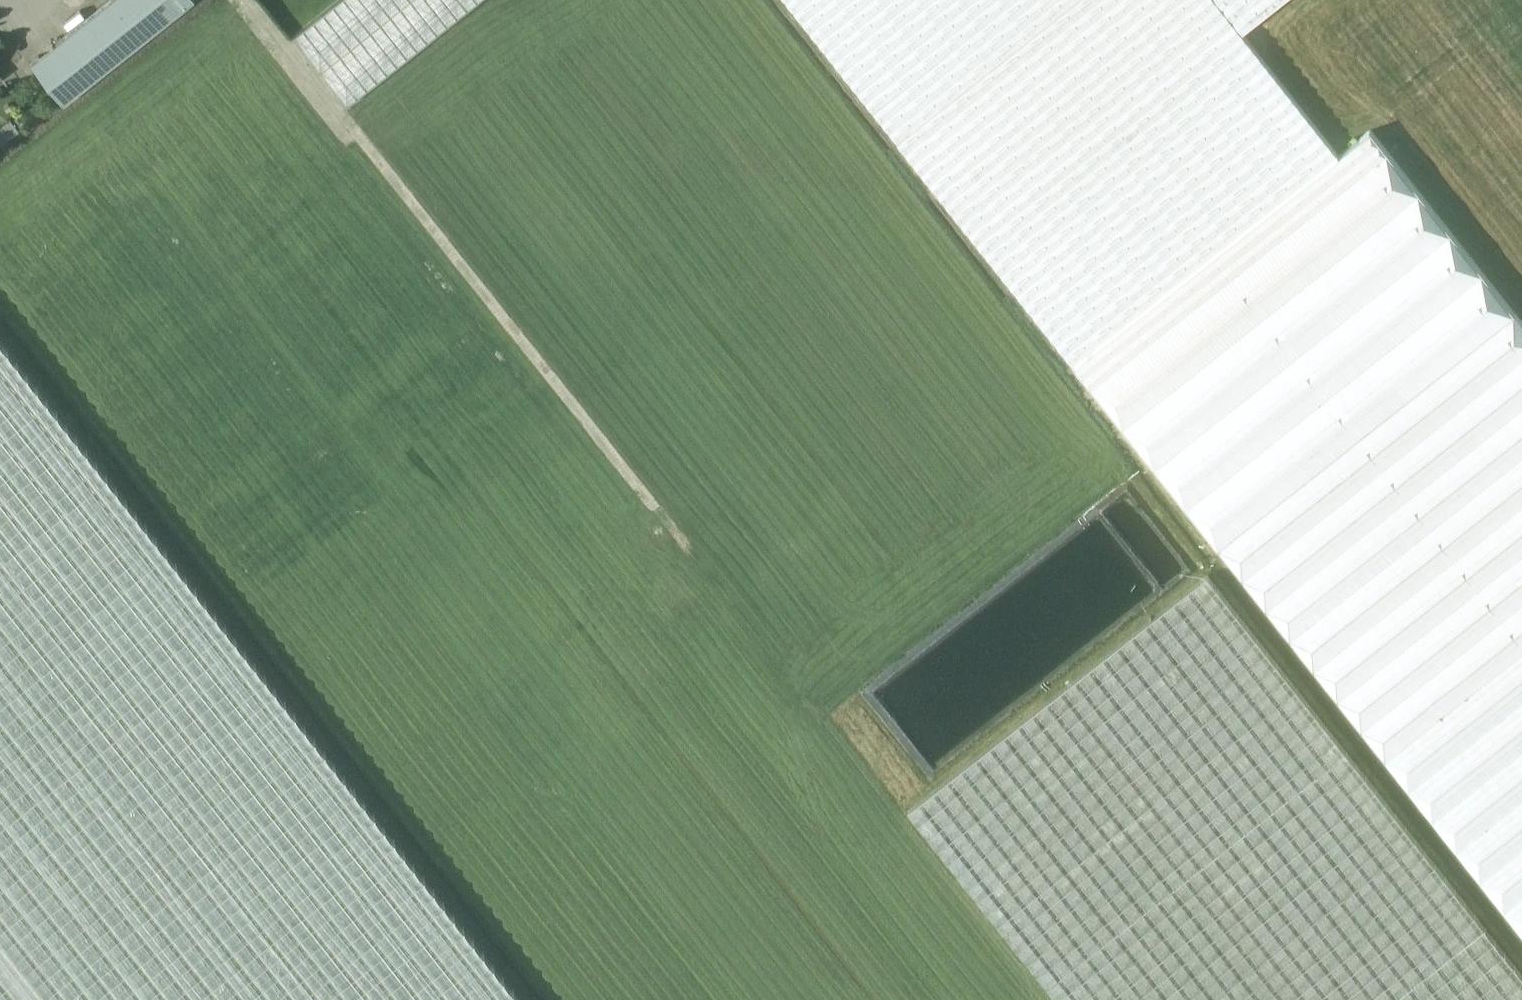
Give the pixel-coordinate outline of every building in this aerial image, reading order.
[(29,61),(61,102),(191,0),(107,0),(29,61)] [(292,37),(343,102),(473,0),(339,0),(292,37)] [(1242,32),(1216,0),(787,0),(1071,362),(1337,153),(1242,32)] [(1242,32),(1283,0),(1216,0),(1242,32)] [(1370,130),(1338,155),(1337,153),(1071,362),(1148,459),(1385,757),(1521,931),(1521,322),(1370,130)] [(0,342),(0,999),(520,999),(0,342)] [(911,809),(1061,999),(1521,999),(1521,973),(1209,575),(911,809)]
